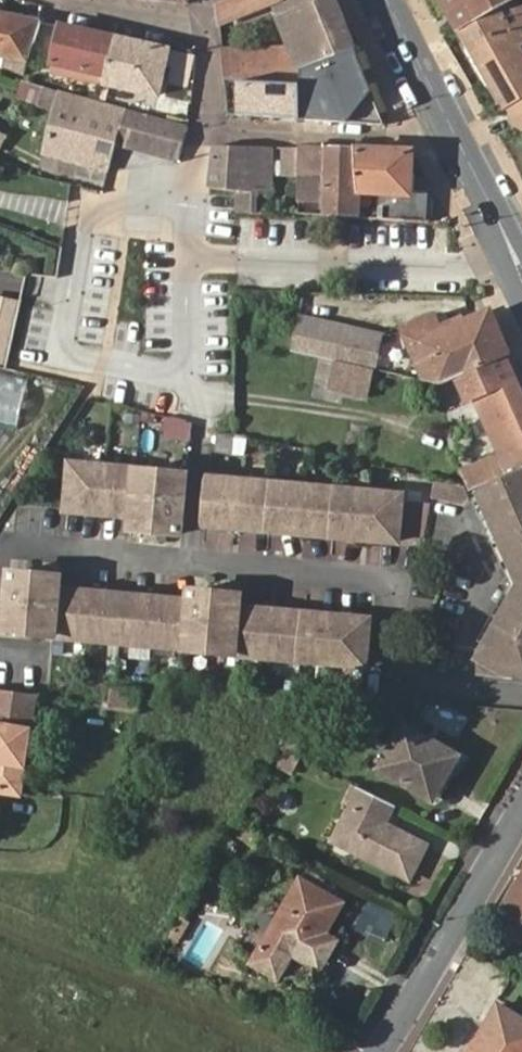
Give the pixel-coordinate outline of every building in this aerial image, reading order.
[(335,0),(220,0),(218,1),(221,28),(264,11),(279,49),(236,51),(234,33),(221,32),(225,77),(299,84),(298,67),(354,47),(335,0)] [(517,0),(443,0),(460,31),(517,0)] [(521,0),(517,0),(460,31),(511,122),(516,132),(521,131),(521,49),(519,43),(521,42),(521,1),(521,0)] [(1,57),(10,12),(0,10),(0,56),(1,57)] [(29,63),(39,21),(40,19),(10,12),(1,57),(29,63)] [(108,76),(115,37),(57,25),(51,64),(108,76)] [(168,48),(115,37),(108,76),(106,83),(160,94),(168,48)] [(299,84),(302,117),(385,123),(354,47),(298,67),(299,84)] [(175,51),(172,67),(190,72),(194,55),(175,51)] [(302,117),(299,84),(225,77),(227,101),(277,105),(277,115),(302,117)] [(110,170),(117,142),(125,110),(61,93),(46,153),(110,170)] [(159,118),(125,110),(117,142),(150,151),(159,118)] [(159,118),(150,151),(178,158),(188,126),(159,118)] [(215,147),(210,185),(237,188),(254,189),(268,191),(272,148),(215,147)] [(301,148),(286,148),(285,159),(300,159),(301,148)] [(326,148),(301,148),(300,159),(300,173),(298,211),(323,213),(326,148)] [(360,148),(326,148),(323,213),(358,215),(359,193),(359,187),(360,148)] [(413,149),(360,148),(359,187),(385,189),(412,191),(413,149)] [(300,159),(285,159),(285,173),(300,173),(300,159)] [(254,189),(237,188),(235,208),(253,209),(254,189)] [(384,205),(384,216),(427,218),(427,191),(412,191),(385,189),(384,195),(384,205)] [(22,298),(0,293),(0,366),(3,366),(22,298)] [(508,352),(491,311),(446,330),(438,314),(403,329),(410,346),(418,342),(435,382),(451,376),(458,373),(506,353),(508,352)] [(339,360),(374,368),(381,332),(299,314),(293,348),(339,360)] [(506,353),(458,373),(469,400),(473,398),(502,461),(498,464),(492,454),(477,460),(478,464),(462,471),(470,485),(475,486),(477,486),(521,468),(521,390),(506,353)] [(367,397),(374,368),(339,360),(332,388),(367,397)] [(469,400),(458,373),(451,376),(462,402),(469,400)] [(188,424),(164,419),(163,441),(186,444),(188,424)] [(461,467),(462,471),(478,464),(477,460),(461,467)] [(67,507),(134,516),(133,528),(184,532),(188,475),(71,463),(67,507)] [(477,486),(516,580),(473,659),(483,666),(490,678),(514,676),(521,663),(521,468),(477,486)] [(424,540),(430,505),(404,502),(404,499),(210,479),(206,525),(398,547),(399,538),(424,540)] [(435,505),(467,503),(465,481),(433,484),(435,505)] [(53,632),(365,668),(370,624),(240,609),(242,598),(190,592),(189,603),(64,588),(66,575),(15,569),(7,627),(53,632)] [(35,691),(0,688),(0,793),(21,796),(35,691)] [(113,689),(109,710),(139,713),(141,692),(113,689)] [(445,771),(450,774),(460,756),(405,724),(379,770),(429,798),(445,771)] [(295,754),(303,731),(288,726),(282,743),(280,747),(295,754)] [(434,801),(450,774),(445,771),(429,798),(434,801)] [(386,822),(395,804),(357,785),(332,842),(411,881),(429,846),(386,822)] [(495,925),(521,940),(521,878),(495,925)] [(315,956),(325,961),(338,939),(326,933),(343,903),(302,879),(254,964),(280,978),(292,955),(311,966),(315,956)] [(321,971),(325,961),(315,956),(311,966),(321,971)] [(499,1005),(472,1051),(521,1051),(521,1018),(499,1005)]
